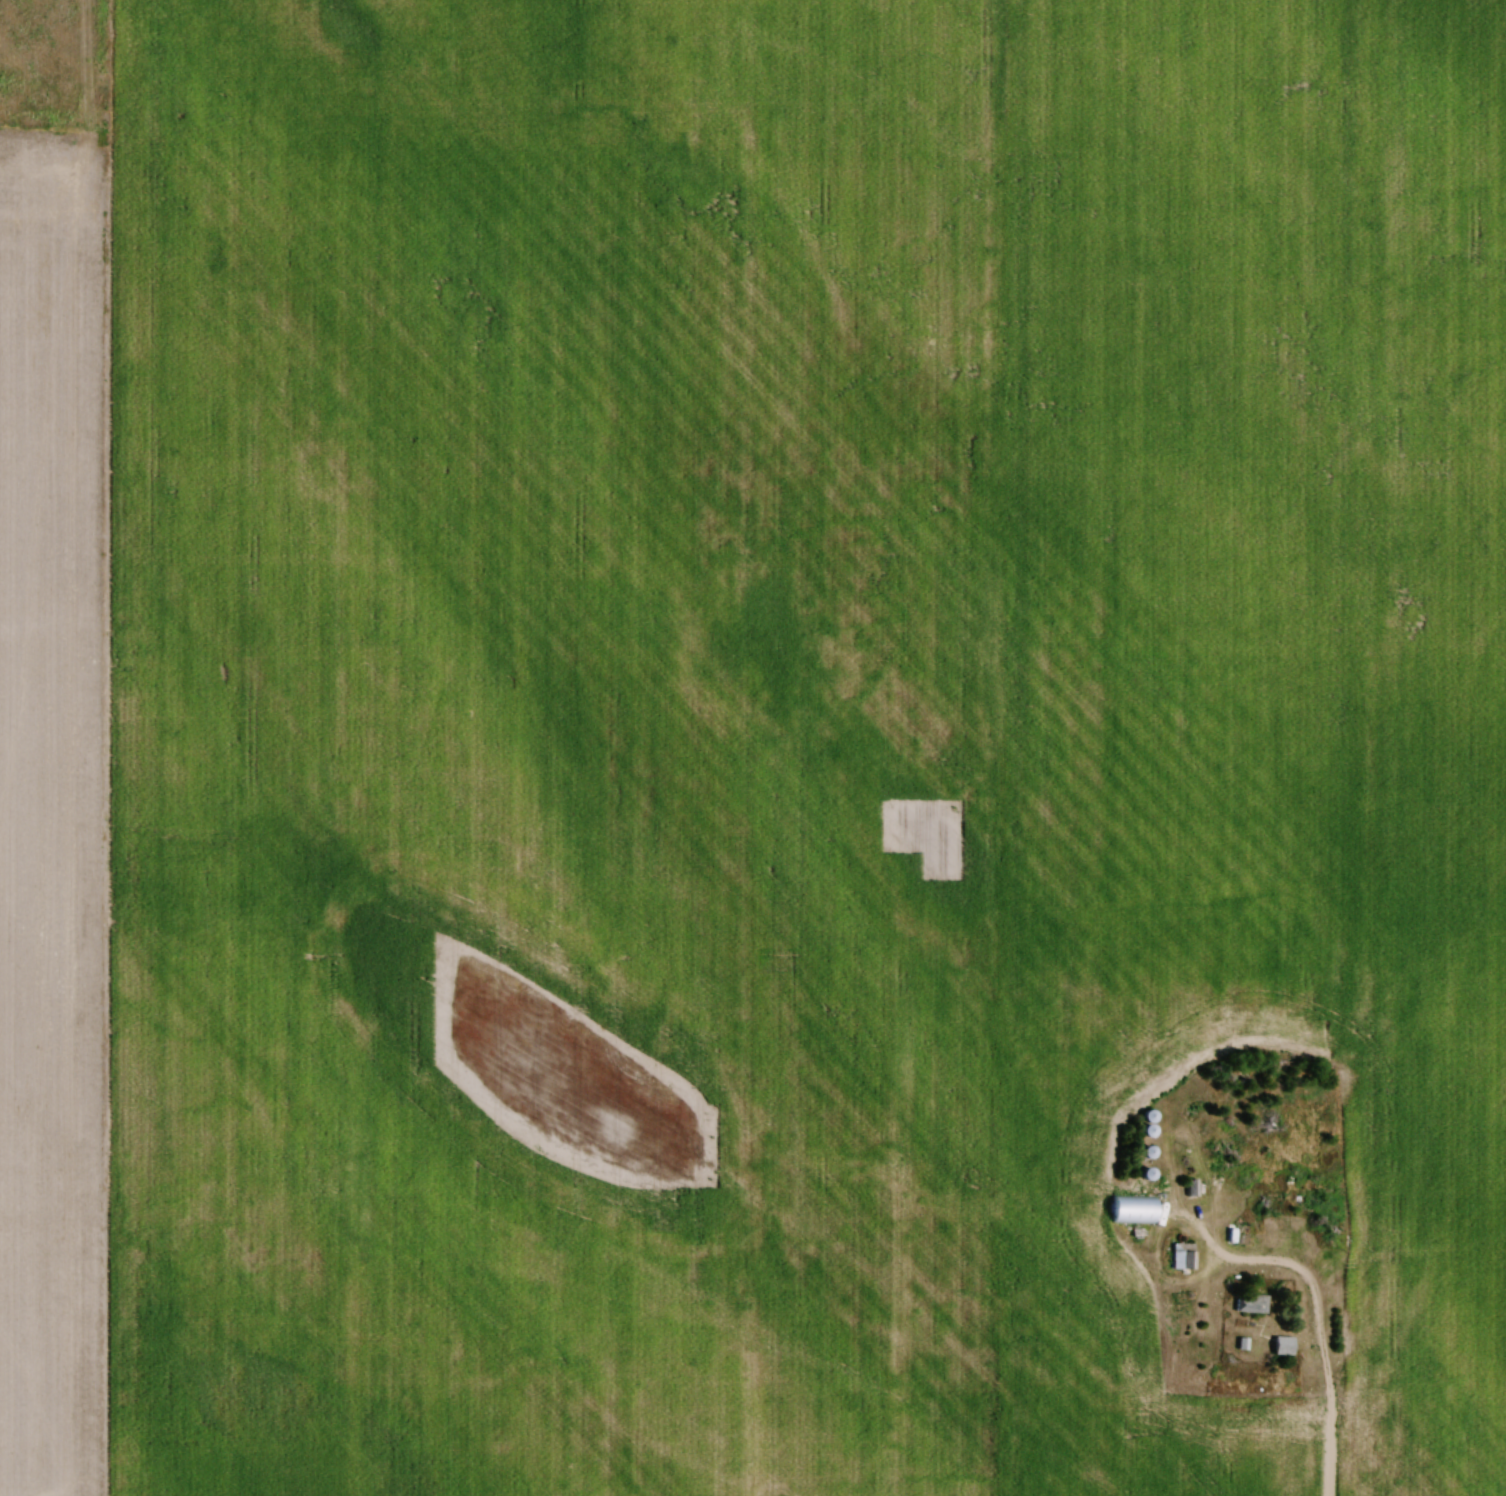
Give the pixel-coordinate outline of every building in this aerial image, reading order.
[(1262,1202),(1281,1204),(1282,1193),(1263,1191),(1262,1202)] [(1152,1198),(1110,1198),(1110,1224),(1152,1224),(1152,1198)] [(1247,1223),(1226,1223),(1226,1245),(1247,1245),(1247,1223)] [(1190,1269),(1190,1243),(1170,1243),(1170,1269),(1190,1269)] [(1233,1312),(1264,1315),(1266,1296),(1235,1292),(1233,1312)] [(1290,1337),(1272,1337),(1272,1355),(1289,1355),(1290,1337)]
